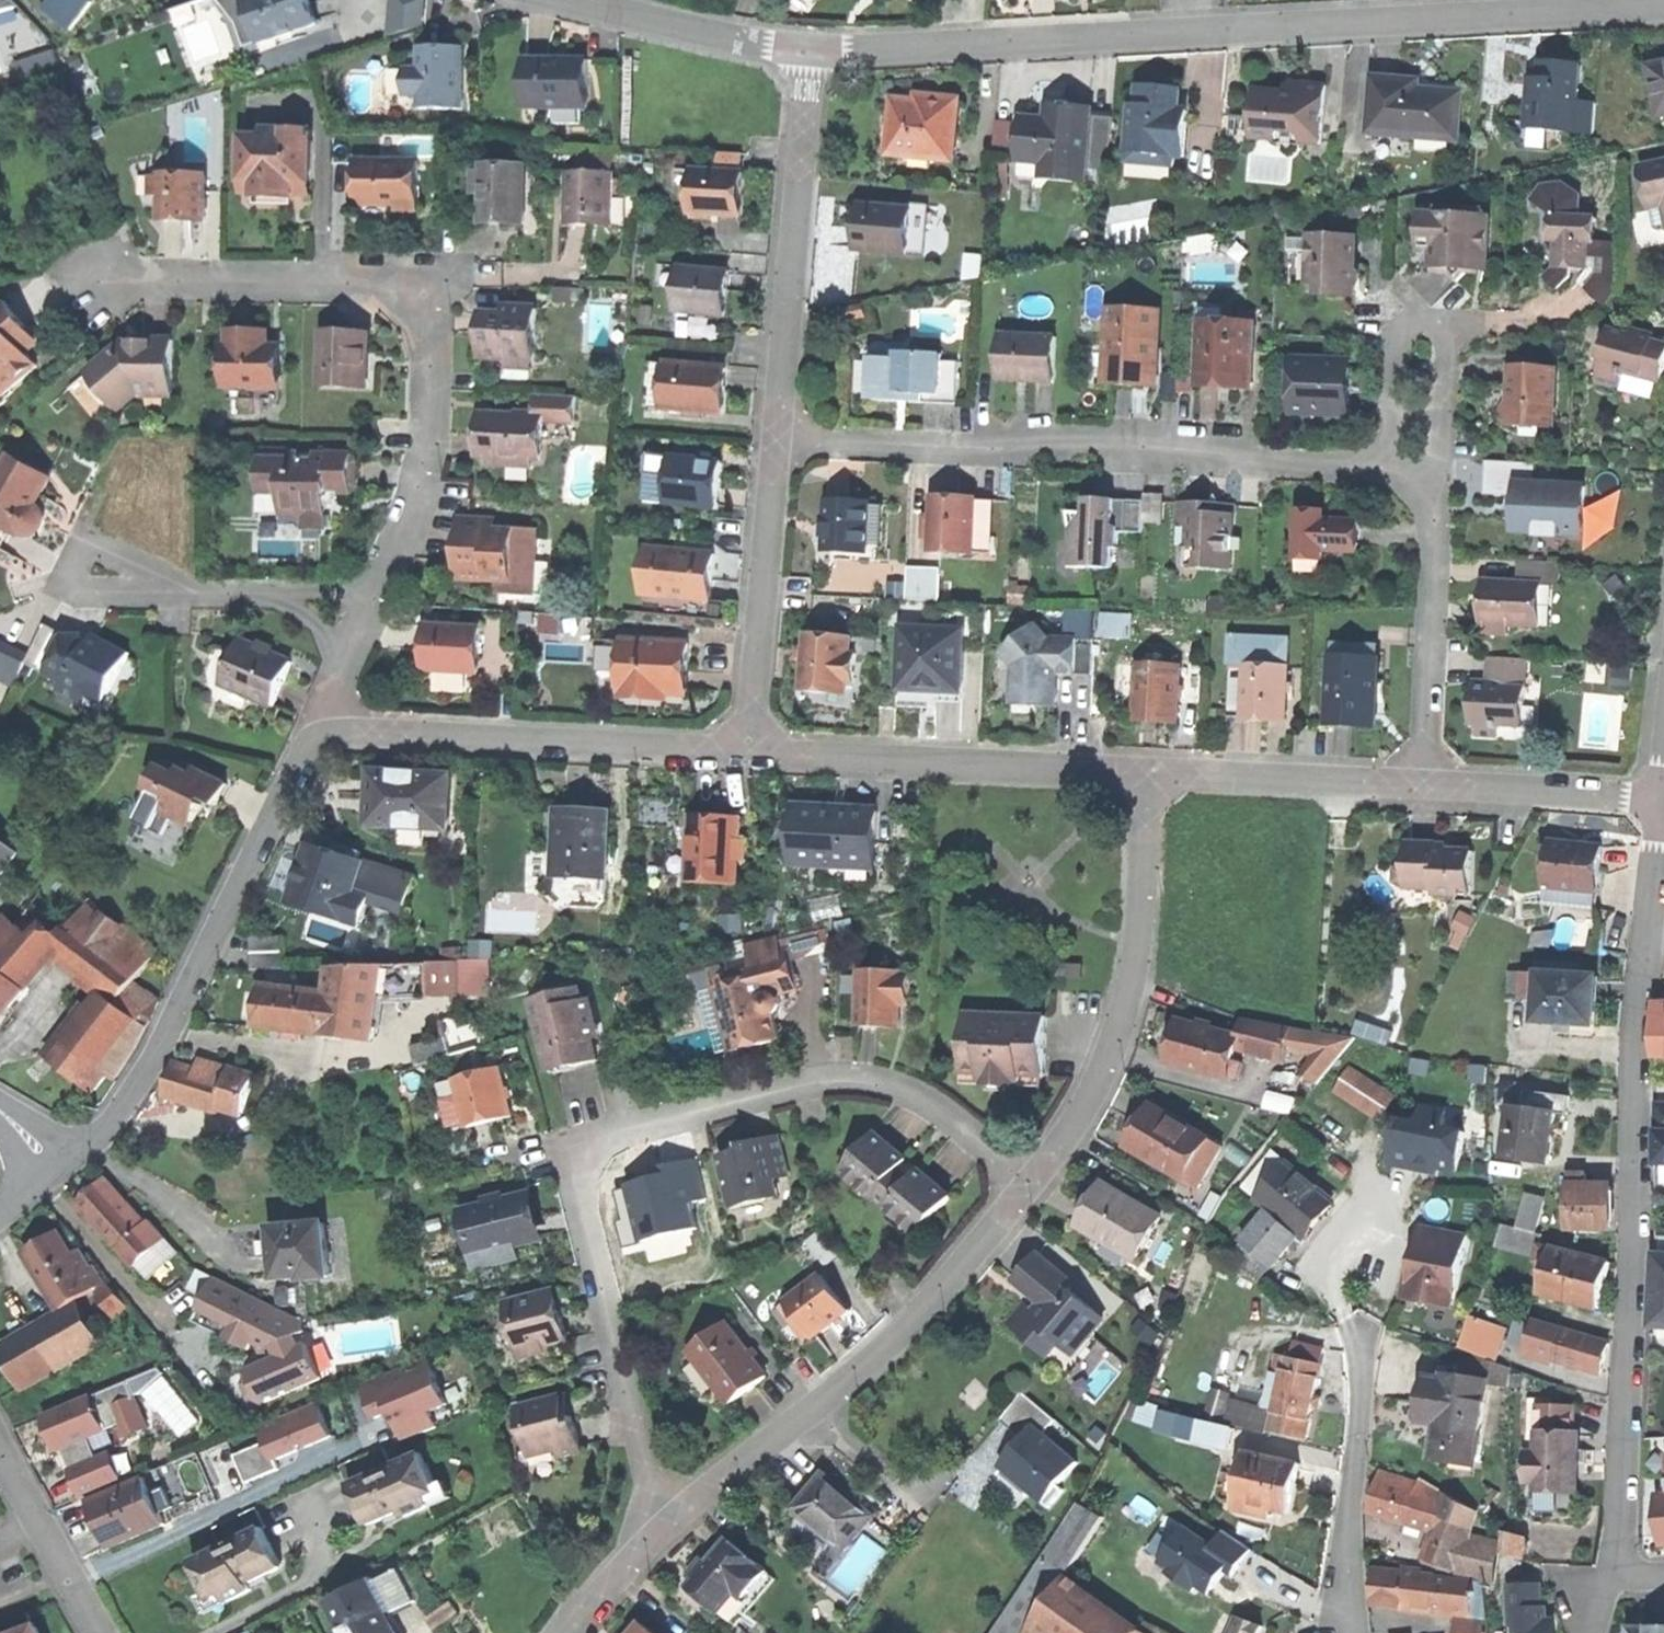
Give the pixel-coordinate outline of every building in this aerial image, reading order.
[(20,6),(14,0),(0,0),(0,14),(20,6)] [(44,9),(70,30),(92,2),(89,0),(51,0),(44,9)] [(254,22),(261,45),(319,27),(311,3),(310,0),(246,0),(254,22)] [(430,0),(393,0),(393,27),(430,28),(430,0)] [(172,13),(183,44),(213,34),(202,2),(172,13)] [(248,50),(261,45),(254,22),(241,27),(248,50)] [(58,46),(17,59),(23,78),(64,64),(58,46)] [(420,110),(463,110),(464,49),(444,48),(444,53),(432,53),(421,53),(421,66),(406,66),(405,93),(420,93),(420,110)] [(525,59),(525,108),(586,108),(586,59),(565,59),(565,63),(548,63),(548,59),(525,59)] [(1542,63),(1541,79),(1550,80),(1551,64),(1542,63)] [(1528,129),(1576,133),(1581,66),(1562,64),(1551,64),(1550,80),(1541,79),(1532,78),(1528,129)] [(1663,118),(1663,67),(1653,70),(1663,118)] [(1404,80),(1379,78),(1375,134),(1418,137),(1463,140),(1466,94),(1424,91),(1424,81),(1404,80)] [(1257,93),(1255,119),(1262,120),(1261,140),(1279,141),(1279,137),(1306,138),(1306,143),(1325,144),(1328,87),(1302,86),(1289,95),(1277,95),(1257,93)] [(1179,156),(1189,157),(1191,123),(1182,123),(1183,111),(1184,90),(1162,89),(1142,88),(1141,106),(1135,106),(1132,154),(1153,155),(1179,156)] [(895,100),(891,156),(955,160),(959,99),(935,98),(935,103),(921,102),(895,100)] [(1049,109),(1049,122),(1066,122),(1066,110),(1049,109)] [(1024,121),(1022,163),(1047,164),(1047,171),(1089,173),(1090,170),(1092,116),(1092,111),(1076,110),(1066,110),(1066,122),(1049,122),(1024,121)] [(1191,111),(1183,111),(1182,123),(1191,123),(1191,111)] [(1112,117),(1092,116),(1090,170),(1109,171),(1112,117)] [(1462,154),(1463,140),(1418,137),(1417,151),(1462,154)] [(254,181),(254,194),(272,195),(294,195),(294,183),(311,183),(311,154),(308,154),(309,143),(263,142),(263,150),(242,149),(241,181),(254,181)] [(717,152),(716,172),(740,174),(741,154),(717,152)] [(1153,165),(1153,155),(1132,154),(1132,164),(1153,165)] [(1178,178),(1179,156),(1153,155),(1153,165),(1132,164),(1131,175),(1178,178)] [(418,162),(358,161),(358,204),(385,204),(399,204),(399,211),(418,211),(418,162)] [(1644,166),(1652,207),(1663,205),(1663,162),(1644,166)] [(482,195),(481,222),(498,223),(523,223),(524,167),(482,166),(482,172),(482,195)] [(690,213),(740,216),(742,194),(743,174),(740,174),(716,172),(693,171),(690,213)] [(472,195),(482,195),(482,172),(472,172),(472,195)] [(587,225),(612,225),(612,174),(566,173),(566,225),(587,225)] [(154,193),(163,193),(164,175),(154,175),(154,193)] [(207,176),(164,175),(163,193),(163,221),(179,221),(186,221),(186,217),(206,217),(207,176)] [(241,194),(254,194),(254,181),(241,181),(241,194)] [(311,195),(311,183),(294,183),(294,195),(311,195)] [(1535,201),(1553,216),(1581,216),(1580,196),(1564,186),(1545,186),(1535,201)] [(1663,229),(1663,205),(1652,207),(1657,231),(1663,229)] [(915,206),(915,211),(912,255),(929,256),(932,207),(915,206)] [(1422,207),(1421,267),(1426,267),(1436,255),(1448,268),(1459,281),(1473,269),(1480,269),(1480,257),(1490,257),(1491,209),(1486,208),(1451,208),(1422,207)] [(915,211),(864,208),(862,230),(861,252),(912,255),(915,211)] [(1581,216),(1553,216),(1553,243),(1558,243),(1558,270),(1573,270),(1589,270),(1589,260),(1589,255),(1584,250),(1596,241),(1596,216),(1581,216)] [(1341,295),(1358,296),(1358,240),(1313,240),(1312,295),(1341,295)] [(1619,241),(1596,241),(1584,250),(1589,255),(1589,260),(1596,260),(1596,273),(1587,285),(1608,302),(1619,291),(1619,241)] [(1435,268),(1448,268),(1436,255),(1426,267),(1435,268)] [(1490,270),(1490,257),(1480,257),(1480,269),(1490,270)] [(728,271),(679,268),(676,313),(725,317),(727,294),(728,271)] [(1573,276),(1573,270),(1558,270),(1549,278),(1554,284),(1560,289),(1573,276)] [(0,306),(0,394),(2,396),(38,365),(28,353),(37,345),(25,331),(28,328),(21,320),(5,301),(0,306)] [(614,344),(613,301),(590,301),(590,304),(568,304),(568,326),(587,325),(587,334),(568,334),(568,345),(614,344)] [(840,310),(842,322),(867,317),(865,305),(840,310)] [(483,358),(536,360),(538,307),(508,306),(508,308),(513,309),(513,315),(485,313),(484,336),(483,358)] [(1132,385),(1156,386),(1157,364),(1154,364),(1155,351),(1158,351),(1159,310),(1110,308),(1108,349),(1112,349),(1111,384),(1132,385)] [(1222,332),(1200,331),(1199,383),(1216,384),(1226,384),(1230,390),(1239,390),(1243,384),(1249,384),(1250,352),(1256,352),(1256,324),(1222,323),(1222,332)] [(1200,323),(1200,331),(1222,332),(1222,323),(1200,323)] [(1610,327),(1597,382),(1622,388),(1625,375),(1628,375),(1630,367),(1648,371),(1647,376),(1663,380),(1663,339),(1652,336),(1639,333),(1610,327)] [(40,343),(28,328),(25,331),(37,345),(40,343)] [(1640,328),(1639,333),(1652,336),(1653,331),(1640,328)] [(371,333),(324,331),(322,387),(369,388),(369,385),(366,385),(366,367),(367,353),(370,353),(371,333)] [(1025,383),(1056,384),(1057,338),(1002,336),(1001,383),(1025,383)] [(231,337),(231,346),(258,346),(258,338),(249,337),(231,337)] [(269,338),(258,338),(258,346),(269,346),(269,338)] [(143,340),(143,345),(134,345),(133,342),(124,342),(88,374),(116,406),(138,387),(141,391),(144,394),(176,395),(175,340),(160,340),(143,340)] [(231,346),(228,346),(227,385),(279,386),(280,346),(269,346),(258,346),(231,346)] [(943,355),(877,354),(876,403),(897,403),(898,395),(907,395),(907,398),(909,401),(911,402),(916,402),(919,401),(920,399),(921,396),(926,396),(926,405),(943,405),(960,406),(961,365),(943,365),(943,355)] [(1329,361),(1296,360),(1294,414),(1311,414),(1317,408),(1327,408),(1333,416),(1352,416),(1353,388),(1346,388),(1347,370),(1328,369),(1329,361)] [(644,406),(663,407),(666,362),(647,361),(644,406)] [(1353,362),(1329,361),(1328,369),(1347,370),(1346,388),(1353,388),(1353,362)] [(726,367),(666,362),(663,407),(722,412),(724,392),(726,367)] [(1559,368),(1514,367),(1514,399),(1504,403),(1510,413),(1517,427),(1526,421),(1558,422),(1559,368)] [(141,391),(138,387),(116,406),(119,409),(141,391)] [(535,394),(534,416),(543,416),(543,422),(575,423),(576,395),(535,394)] [(1351,427),(1352,416),(1333,416),(1327,408),(1317,408),(1311,414),(1294,414),(1294,425),(1322,426),(1351,427)] [(534,416),(487,413),(486,436),(485,457),(541,459),(543,422),(543,416),(534,416)] [(209,429),(224,429),(224,419),(209,419),(209,429)] [(260,445),(260,458),(293,459),(293,454),(293,445),(260,445)] [(293,459),(260,458),(260,492),(282,492),(282,510),(304,510),(304,513),(309,518),(320,518),(327,513),(327,499),(337,493),(353,493),(353,489),(355,489),(355,458),(353,458),(353,454),(293,454),(293,459)] [(721,461),(672,456),(667,502),(716,507),(718,485),(721,461)] [(25,534),(31,536),(36,536),(42,533),(45,529),(48,522),(47,516),(44,511),(41,508),(36,506),(42,497),(52,479),(11,457),(9,460),(0,476),(0,512),(4,514),(0,520),(0,522),(12,529),(20,533),(20,532),(25,534)] [(9,460),(3,457),(0,463),(0,476),(9,460)] [(1481,459),(1481,496),(1503,499),(1503,533),(1580,536),(1580,482),(1532,479),(1532,464),(1481,459)] [(959,498),(937,497),(936,549),(980,550),(980,498),(959,498)] [(997,498),(980,498),(980,550),(996,550),(997,498)] [(870,503),(829,501),(828,523),(827,547),(868,549),(870,503)] [(1073,515),(1072,558),(1086,559),(1086,569),(1114,570),(1114,550),(1121,550),(1121,533),(1122,502),(1103,501),(1103,506),(1088,506),(1088,515),(1073,515)] [(1147,502),(1122,502),(1121,533),(1147,534),(1147,502)] [(885,504),(870,503),(868,549),(883,550),(885,504)] [(1209,504),(1181,503),(1180,523),(1192,523),(1191,547),(1203,548),(1202,562),(1235,563),(1236,546),(1241,546),(1241,535),(1236,535),(1237,505),(1209,504)] [(1301,511),(1300,557),(1326,557),(1326,548),(1359,548),(1359,520),(1327,520),(1318,519),(1318,511),(1301,511)] [(1322,511),(1318,511),(1318,519),(1327,520),(1327,511),(1322,511)] [(327,529),(327,513),(320,518),(309,518),(304,513),(304,529),(316,529),(327,529)] [(491,518),(459,517),(459,550),(463,550),(463,555),(463,559),(458,559),(458,578),(501,579),(501,592),(535,592),(536,529),(491,529),(491,518)] [(12,529),(0,522),(0,550),(12,529)] [(675,549),(648,547),(645,593),(712,598),(713,575),(715,553),(683,551),(683,555),(675,555),(675,549)] [(1191,562),(1202,562),(1203,548),(1191,547),(1191,562)] [(1072,569),(1086,569),(1086,559),(1072,558),(1072,569)] [(945,596),(944,562),(911,563),(912,597),(945,596)] [(1538,583),(1487,581),(1487,602),(1486,623),(1489,623),(1512,624),(1537,624),(1538,583)] [(1029,583),(1013,583),(1013,596),(1029,596),(1029,583)] [(543,627),(561,628),(561,613),(543,613),(543,627)] [(1106,619),(1106,635),(1137,634),(1137,619),(1106,619)] [(1511,634),(1512,624),(1489,623),(1489,633),(1511,634)] [(482,628),(429,625),(428,648),(427,669),(480,672),(482,628)] [(1016,668),(1015,696),(1037,696),(1037,707),(1047,708),(1059,708),(1060,691),(1053,683),(1053,675),(1095,676),(1096,642),(1070,641),(1061,651),(1037,626),(1006,655),(1016,668)] [(967,630),(901,628),(899,692),(965,694),(967,630)] [(85,648),(47,630),(29,669),(64,686),(60,694),(89,708),(95,695),(113,698),(133,656),(113,646),(96,639),(94,644),(88,641),(85,648)] [(851,636),(807,633),(806,661),(804,686),(848,689),(848,681),(857,682),(859,653),(850,653),(851,636)] [(597,665),(621,667),(623,637),(599,635),(597,665)] [(649,639),(623,637),(621,667),(620,687),(622,687),(666,690),(686,692),(688,667),(689,642),(666,640),(666,646),(648,645),(649,639)] [(223,684),(274,706),(293,661),(272,652),(242,639),(223,684)] [(1231,640),(1230,669),(1247,670),(1289,672),(1291,642),(1231,640)] [(17,684),(30,657),(1,643),(0,646),(0,676),(17,684)] [(1335,646),(1335,658),(1380,660),(1380,648),(1335,646)] [(1528,658),(1489,657),(1488,684),(1473,683),(1473,702),(1473,724),(1477,724),(1477,736),(1498,737),(1498,726),(1520,726),(1521,705),(1527,705),(1528,658)] [(1355,724),(1378,725),(1380,660),(1335,658),(1333,723),(1355,724)] [(1182,668),(1136,667),(1136,670),(1136,692),(1135,717),(1159,718),(1181,718),(1182,668)] [(1125,692),(1136,692),(1136,670),(1126,669),(1125,692)] [(1247,670),(1230,669),(1228,720),(1245,721),(1247,670)] [(1288,723),(1289,672),(1247,670),(1245,721),(1265,722),(1288,723)] [(666,698),(666,690),(622,687),(622,695),(666,698)] [(803,688),(803,700),(855,703),(856,691),(803,688)] [(965,705),(965,694),(899,692),(899,702),(928,703),(965,705)] [(177,776),(157,767),(147,791),(152,793),(146,807),(172,819),(175,813),(194,821),(201,805),(193,802),(196,796),(217,805),(222,795),(226,784),(193,770),(191,775),(180,770),(177,776)] [(452,774),(372,770),(371,788),(371,800),(386,801),(385,825),(402,826),(402,828),(427,829),(427,827),(449,828),(452,774)] [(636,827),(669,828),(671,829),(671,820),(681,821),(682,799),(637,797),(636,827)] [(370,824),(385,825),(386,801),(371,800),(370,824)] [(838,808),(799,806),(797,864),(835,865),(875,866),(877,809),(838,808)] [(585,809),(558,808),(558,811),(566,811),(564,838),(557,838),(556,866),(582,868),(581,879),(607,880),(607,871),(609,845),(610,810),(585,809)] [(558,811),(557,838),(564,838),(566,811),(558,811)] [(740,819),(692,817),(692,821),(690,881),(738,883),(738,861),(739,843),(740,819)] [(667,880),(690,881),(692,821),(681,821),(671,820),(671,829),(669,828),(667,880)] [(426,842),(427,829),(402,828),(401,841),(426,842)] [(18,854),(0,839),(0,876),(18,854)] [(1546,886),(1597,892),(1600,871),(1602,846),(1551,841),(1546,886)] [(1437,842),(1407,842),(1407,865),(1406,886),(1436,886),(1435,894),(1473,894),(1474,850),(1453,850),(1437,850),(1437,842)] [(337,843),(334,852),(360,860),(363,851),(337,843)] [(301,871),(291,903),(346,920),(356,890),(365,862),(360,860),(334,852),(310,844),(301,871)] [(392,870),(365,862),(356,890),(371,894),(383,898),(392,870)] [(875,879),(875,866),(835,865),(834,878),(875,879)] [(1395,880),(1406,886),(1407,865),(1396,872),(1395,880)] [(555,878),(581,879),(582,868),(556,866),(555,878)] [(415,878),(392,870),(383,898),(407,906),(415,878)] [(85,881),(60,909),(86,929),(110,903),(85,881)] [(60,909),(34,887),(10,916),(36,938),(60,909)] [(362,925),(371,894),(356,890),(346,920),(362,925)] [(86,929),(60,909),(36,938),(56,953),(114,999),(119,1003),(137,979),(163,951),(110,903),(86,929)] [(27,987),(56,953),(36,938),(10,916),(8,914),(0,923),(0,964),(27,987)] [(253,968),(285,967),(284,934),(252,935),(253,968)] [(753,947),(756,960),(787,952),(784,939),(753,947)] [(783,1040),(776,1014),(777,1014),(781,1014),(783,1012),(785,1010),(787,1006),(786,1002),(785,999),(781,996),(779,995),(802,989),(792,951),(787,952),(756,960),(738,965),(743,981),(722,987),(739,1051),(762,1045),(783,1040)] [(459,995),(459,960),(428,963),(430,996),(459,995)] [(428,963),(384,964),(379,998),(430,996),(428,963)] [(27,987),(0,964),(0,1018),(27,987)] [(332,966),(329,993),(325,1034),(354,1036),(373,1037),(379,998),(384,964),(332,966)] [(1088,965),(1061,965),(1061,977),(1088,978),(1088,965)] [(906,971),(863,971),(862,1026),(884,1026),(905,1027),(905,1018),(905,1006),(915,1006),(915,975),(906,975),(906,971)] [(1525,997),(1539,998),(1541,973),(1526,973),(1525,997)] [(1599,977),(1541,973),(1539,998),(1538,1021),(1558,1022),(1558,1025),(1574,1026),(1575,1023),(1595,1025),(1597,1002),(1599,977)] [(161,1000),(137,979),(119,1003),(140,1020),(148,1025),(161,1000)] [(329,993),(264,985),(261,1006),(259,1026),(286,1029),(303,1031),(325,1034),(329,993)] [(581,988),(534,999),(552,1072),(554,1071),(552,1063),(572,1058),(574,1067),(585,1064),(599,1061),(594,1041),(591,1030),(599,1028),(592,1000),(584,1002),(581,988)] [(140,1020),(119,1003),(114,999),(75,1047),(101,1068),(140,1020)] [(915,1018),(915,1006),(905,1006),(905,1018),(915,1018)] [(1051,1016),(970,1014),(968,1073),(982,1073),(982,1081),(1003,1081),(1026,1082),(1026,1076),(1049,1076),(1051,1016)] [(137,1046),(148,1025),(140,1020),(101,1068),(106,1071),(114,1077),(137,1046)] [(1247,1021),(1245,1038),(1244,1043),(1290,1050),(1292,1036),(1294,1028),(1247,1021)] [(601,1039),(599,1028),(591,1030),(594,1041),(601,1039)] [(1359,1038),(1294,1028),(1292,1036),(1325,1048),(1305,1072),(1321,1085),(1359,1038)] [(302,1038),(303,1031),(286,1029),(285,1036),(302,1038)] [(1245,1038),(1183,1030),(1180,1051),(1177,1072),(1249,1082),(1251,1065),(1241,1064),(1244,1043),(1245,1038)] [(451,1034),(444,1037),(450,1056),(477,1047),(473,1036),(454,1042),(451,1034)] [(413,1046),(419,1065),(450,1056),(444,1037),(413,1046)] [(106,1071),(101,1068),(75,1047),(61,1064),(92,1089),(106,1071)] [(554,1071),(574,1067),(572,1058),(552,1063),(554,1071)] [(169,1078),(165,1095),(219,1111),(221,1106),(239,1111),(246,1108),(255,1073),(199,1059),(197,1067),(174,1061),(169,1078)] [(459,1078),(471,1126),(514,1115),(508,1093),(502,1068),(459,1078)] [(1348,1069),(1335,1090),(1380,1118),(1393,1097),(1348,1069)] [(1527,1091),(1525,1109),(1555,1113),(1569,1115),(1571,1097),(1527,1091)] [(1500,1141),(1507,1142),(1512,1107),(1505,1106),(1500,1141)] [(1210,1139),(1153,1107),(1143,1124),(1133,1141),(1135,1142),(1141,1146),(1138,1152),(1186,1180),(1210,1139)] [(1505,1157),(1548,1163),(1552,1135),(1555,1113),(1525,1109),(1512,1107),(1507,1142),(1505,1157)] [(1397,1119),(1388,1165),(1404,1168),(1425,1171),(1426,1165),(1458,1171),(1465,1132),(1445,1128),(1447,1118),(1442,1111),(1427,1108),(1420,1113),(1418,1123),(1397,1119)] [(720,1149),(699,1159),(723,1211),(755,1196),(747,1180),(759,1174),(770,1169),(751,1128),(732,1137),(718,1144),(720,1149)] [(875,1133),(843,1173),(874,1198),(876,1195),(889,1206),(887,1208),(919,1235),(951,1196),(919,1170),(911,1179),(904,1173),(898,1169),(906,1159),(875,1133)] [(1223,1147),(1210,1139),(1186,1180),(1200,1187),(1223,1147)] [(1132,1148),(1138,1152),(1141,1146),(1135,1142),(1132,1148)] [(1262,1193),(1277,1173),(1264,1163),(1249,1184),(1262,1193)] [(1257,1199),(1263,1204),(1293,1169),(1286,1164),(1257,1199)] [(1263,1204),(1269,1209),(1299,1234),(1302,1237),(1310,1228),(1303,1223),(1312,1212),(1318,1217),(1332,1201),(1293,1169),(1263,1204)] [(766,1191),(759,1174),(747,1180),(755,1196),(766,1191)] [(1571,1174),(1571,1187),(1587,1187),(1587,1174),(1571,1174)] [(90,1192),(79,1202),(134,1262),(164,1235),(149,1219),(146,1221),(106,1177),(90,1192)] [(1108,1185),(1104,1193),(1119,1202),(1123,1194),(1108,1185)] [(1570,1226),(1610,1226),(1611,1205),(1611,1188),(1587,1187),(1571,1187),(1570,1226)] [(1096,1207),(1084,1227),(1139,1258),(1163,1217),(1123,1194),(1119,1202),(1104,1193),(1096,1207)] [(1527,1195),(1519,1229),(1534,1233),(1543,1199),(1527,1195)] [(527,1196),(464,1211),(474,1254),(515,1244),(537,1239),(532,1216),(527,1196)] [(1242,1243),(1271,1267),(1299,1234),(1269,1209),(1242,1243)] [(1314,1223),(1318,1217),(1312,1212),(1303,1223),(1310,1228),(1314,1223)] [(326,1224),(274,1229),(277,1252),(279,1277),(304,1275),(305,1278),(331,1275),(326,1224)] [(1497,1245),(1538,1256),(1540,1246),(1543,1235),(1534,1233),(1519,1229),(1502,1224),(1497,1245)] [(1466,1236),(1419,1227),(1412,1263),(1416,1264),(1414,1275),(1410,1278),(1405,1282),(1402,1299),(1452,1309),(1466,1236)] [(29,1252),(63,1307),(93,1288),(72,1255),(59,1233),(29,1252)] [(1656,1257),(1663,1257),(1663,1236),(1657,1236),(1656,1257)] [(518,1259),(515,1244),(474,1254),(478,1269),(518,1259)] [(1536,1262),(1548,1265),(1553,1249),(1540,1246),(1538,1256),(1536,1262)] [(1541,1294),(1598,1309),(1603,1288),(1610,1264),(1553,1249),(1548,1265),(1541,1294)] [(81,1250),(72,1255),(93,1288),(105,1281),(95,1265),(92,1267),(81,1250)] [(1027,1301),(1010,1321),(1050,1353),(1059,1341),(1064,1345),(1080,1325),(1090,1333),(1104,1315),(1064,1282),(1068,1277),(1038,1252),(1026,1267),(1016,1279),(1044,1302),(1038,1310),(1027,1301)] [(1656,1257),(1654,1289),(1653,1327),(1663,1327),(1663,1257),(1656,1257)] [(813,1334),(814,1336),(832,1322),(849,1308),(822,1273),(787,1300),(788,1302),(813,1334)] [(215,1275),(195,1321),(250,1348),(253,1339),(265,1345),(271,1361),(250,1370),(244,1384),(251,1397),(264,1403),(322,1378),(309,1346),(301,1349),(295,1335),(305,1331),(304,1318),(215,1275)] [(98,1292),(117,1315),(129,1305),(110,1282),(98,1292)] [(552,1290),(506,1301),(511,1325),(537,1319),(539,1327),(564,1320),(561,1306),(558,1292),(553,1293),(552,1290)] [(85,1300),(75,1306),(92,1335),(102,1330),(85,1300)] [(806,1339),(813,1334),(788,1302),(781,1307),(806,1339)] [(16,1367),(26,1383),(96,1342),(92,1335),(75,1306),(4,1347),(16,1367)] [(1479,1356),(1494,1361),(1505,1328),(1471,1317),(1460,1350),(1479,1356)] [(541,1334),(539,1327),(537,1319),(511,1325),(515,1340),(541,1334)] [(750,1388),(767,1375),(726,1322),(694,1347),(721,1382),(717,1385),(731,1403),(750,1388)] [(1609,1346),(1534,1323),(1526,1349),(1553,1357),(1552,1360),(1600,1375),(1605,1360),(1609,1346)] [(1074,1353),(1090,1333),(1080,1325),(1064,1345),(1074,1353)] [(106,1336),(102,1330),(92,1335),(96,1342),(106,1336)] [(1296,1341),(1292,1358),(1321,1365),(1326,1348),(1296,1341)] [(690,1350),(717,1385),(721,1382),(694,1347),(690,1350)] [(1270,1406),(1278,1408),(1287,1370),(1321,1378),(1324,1365),(1321,1365),(1292,1358),(1280,1355),(1276,1371),(1278,1372),(1270,1406)] [(406,1437),(444,1423),(438,1408),(455,1401),(438,1356),(367,1382),(379,1416),(396,1409),(406,1437)] [(1479,1356),(1475,1381),(1487,1382),(1487,1385),(1506,1386),(1509,1367),(1494,1361),(1479,1356)] [(163,1366),(47,1410),(62,1449),(122,1427),(130,1436),(155,1427),(136,1378),(184,1434),(203,1417),(200,1408),(163,1366)] [(1273,1429),(1307,1437),(1314,1408),(1321,1378),(1287,1370),(1278,1408),(1273,1429)] [(1443,1380),(1427,1378),(1424,1400),(1422,1421),(1437,1423),(1433,1458),(1476,1464),(1487,1385),(1487,1382),(1475,1381),(1444,1377),(1443,1380)] [(1224,1419),(1235,1391),(1218,1385),(1207,1412),(1224,1419)] [(568,1391),(519,1405),(531,1447),(556,1440),(560,1455),(584,1448),(574,1413),(569,1415),(566,1405),(564,1395),(569,1394),(568,1391)] [(1231,1405),(1226,1422),(1265,1432),(1269,1415),(1231,1405)] [(1528,1405),(1527,1433),(1573,1435),(1573,1406),(1528,1405)] [(1157,1425),(1196,1435),(1200,1419),(1161,1409),(1157,1425)] [(1196,1435),(1231,1443),(1234,1428),(1200,1419),(1196,1435)] [(297,1423),(246,1445),(261,1479),(262,1482),(313,1460),(297,1423)] [(1048,1501),(1081,1462),(1038,1427),(1005,1466),(1048,1501)] [(1573,1435),(1527,1433),(1527,1452),(1529,1452),(1528,1481),(1537,1481),(1536,1490),(1576,1492),(1577,1464),(1578,1435),(1573,1435)] [(347,1484),(349,1484),(391,1465),(382,1444),(338,1464),(347,1484)] [(73,1465),(87,1495),(130,1475),(116,1445),(73,1465)] [(246,1445),(195,1467),(209,1501),(261,1479),(246,1445)] [(391,1465),(349,1484),(365,1519),(372,1522),(401,1509),(404,1515),(417,1509),(429,1504),(426,1497),(435,1483),(421,1452),(391,1465)] [(1236,1468),(1243,1470),(1247,1453),(1239,1452),(1236,1468)] [(1300,1464),(1247,1453),(1243,1470),(1235,1509),(1271,1517),(1273,1509),(1290,1512),(1295,1490),(1300,1464)] [(796,1508),(846,1548),(874,1513),(825,1473),(810,1492),(796,1508)] [(1380,1473),(1377,1482),(1417,1493),(1419,1485),(1380,1473)] [(146,1477),(91,1499),(100,1524),(110,1546),(134,1536),(143,1532),(166,1523),(160,1509),(173,1504),(166,1487),(153,1492),(146,1477)] [(1421,1478),(1419,1485),(1417,1493),(1434,1498),(1446,1501),(1448,1502),(1450,1495),(1421,1478)] [(1368,1512),(1425,1529),(1434,1498),(1417,1493),(1377,1482),(1373,1496),(1368,1512)] [(1576,1500),(1576,1492),(1536,1490),(1536,1499),(1576,1500)] [(1446,1501),(1434,1498),(1425,1529),(1436,1532),(1446,1501)] [(1448,1502),(1446,1501),(1436,1532),(1426,1560),(1456,1570),(1467,1537),(1476,1511),(1448,1502)] [(1078,1502),(1040,1559),(1066,1576),(1104,1517),(1078,1502)] [(213,1525),(222,1545),(263,1526),(265,1525),(256,1505),(213,1525)] [(1150,1548),(1162,1557),(1185,1528),(1174,1519),(1150,1548)] [(222,1545),(193,1560),(208,1591),(224,1592),(227,1600),(240,1594),(251,1588),(248,1581),(277,1567),(279,1561),(263,1526),(222,1545)] [(1236,1574),(1252,1551),(1226,1532),(1217,1545),(1190,1526),(1165,1560),(1176,1568),(1175,1571),(1198,1588),(1201,1584),(1213,1593),(1230,1569),(1236,1574)] [(146,1538),(143,1532),(134,1536),(137,1542),(146,1538)] [(1504,1535),(1502,1545),(1500,1554),(1524,1560),(1529,1541),(1504,1535)] [(1502,1545),(1467,1537),(1456,1570),(1461,1575),(1495,1583),(1497,1569),(1500,1554),(1502,1545)] [(690,1585),(721,1610),(737,1590),(745,1597),(767,1569),(729,1538),(708,1563),(690,1585)] [(1524,1568),(1524,1560),(1500,1554),(1497,1569),(1511,1569),(1524,1568)] [(1040,1559),(991,1632),(1029,1632),(1034,1624),(1066,1576),(1040,1559)] [(399,1567),(371,1582),(388,1615),(416,1600),(399,1567)] [(1511,1569),(1514,1591),(1547,1590),(1543,1567),(1524,1568),(1511,1569)] [(1376,1587),(1374,1603),(1433,1609),(1436,1577),(1420,1576),(1404,1574),(1377,1572),(1376,1587)] [(1066,1576),(1034,1624),(1046,1632),(1047,1632),(1135,1632),(1137,1630),(1138,1628),(1066,1576)] [(1458,1580),(1436,1577),(1433,1609),(1455,1611),(1458,1580)] [(388,1615),(371,1582),(369,1578),(331,1599),(348,1632),(397,1632),(388,1615)] [(1474,1581),(1458,1580),(1455,1611),(1459,1611),(1471,1613),(1474,1581)] [(1482,1582),(1474,1581),(1471,1613),(1486,1614),(1482,1582)] [(1519,1632),(1553,1632),(1556,1632),(1547,1590),(1514,1591),(1519,1632)] [(449,1599),(424,1617),(434,1630),(459,1612),(449,1599)] [(1459,1611),(1458,1618),(1487,1621),(1486,1614),(1471,1613),(1459,1611)] [(1229,1632),(1259,1632),(1262,1626),(1236,1616),(1229,1632)] [(1487,1621),(1458,1618),(1457,1632),(1488,1632),(1487,1621)] [(643,1622),(634,1632),(656,1632),(643,1622)] [(1046,1632),(1034,1624),(1029,1632),(1045,1632),(1046,1632)]
